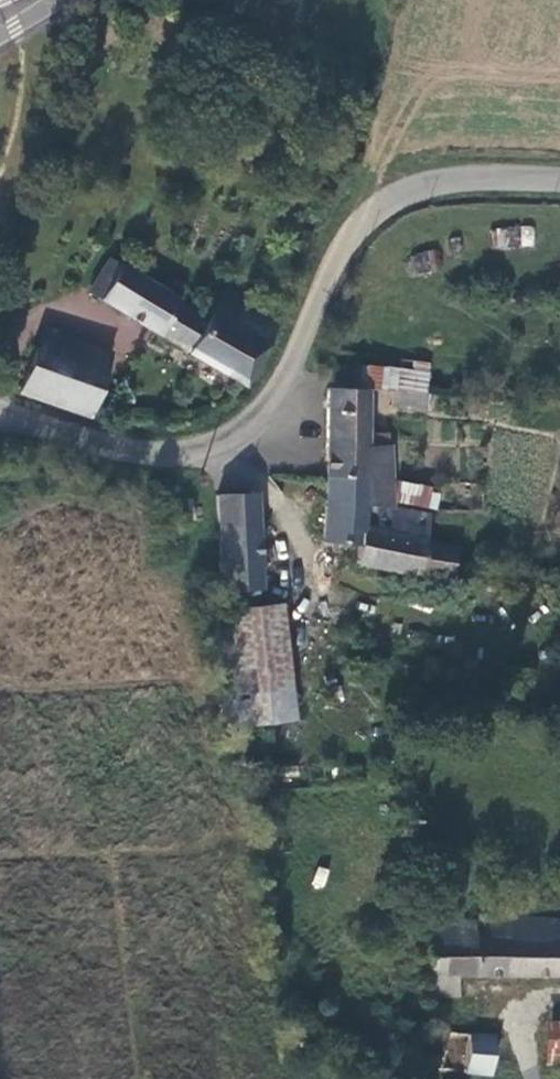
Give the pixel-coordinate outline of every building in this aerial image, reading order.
[(534,246),(532,224),(494,228),(497,250),(534,246)] [(413,274),(438,268),(434,250),(409,255),(413,274)] [(89,290),(249,380),(255,371),(251,369),(283,314),(226,283),(207,316),(177,300),(178,297),(108,257),(89,290)] [(36,332),(29,352),(100,374),(106,354),(36,332)] [(29,352),(16,391),(88,413),(100,374),(29,352)] [(372,366),(366,390),(393,392),(427,398),(433,366),(417,364),(415,373),(372,366)] [(328,389),(326,475),(364,474),(366,501),(389,506),(390,448),(384,448),(365,448),(365,432),(366,390),(328,389)] [(427,398),(393,392),(391,406),(424,412),(427,398)] [(385,433),(365,432),(365,448),(384,448),(385,433)] [(355,562),(452,582),(458,556),(460,548),(424,540),(431,515),(389,506),(366,501),(364,474),(326,475),(324,541),(356,541),(355,562)] [(423,495),(404,490),(400,503),(420,508),(423,495)] [(254,493),(220,494),(215,498),(218,538),(221,604),(232,604),(260,603),(255,515),(254,493)] [(266,493),(254,493),(255,515),(267,515),(266,493)] [(281,606),(232,610),(243,725),(267,723),(293,721),(281,606)] [(209,612),(222,728),(243,725),(232,610),(209,612)] [(401,674),(401,685),(409,683),(410,674),(401,674)] [(400,712),(409,713),(409,683),(401,685),(400,712)] [(271,768),(267,723),(243,725),(246,771),(271,768)] [(471,919),(471,927),(429,925),(431,996),(458,998),(459,975),(559,977),(559,921),(471,919)] [(543,1019),(544,1062),(559,1062),(559,1019),(543,1019)] [(441,1034),(436,1067),(465,1071),(469,1032),(440,1027),(441,1034)] [(494,1034),(469,1032),(465,1071),(468,1072),(490,1075),(494,1034)]
